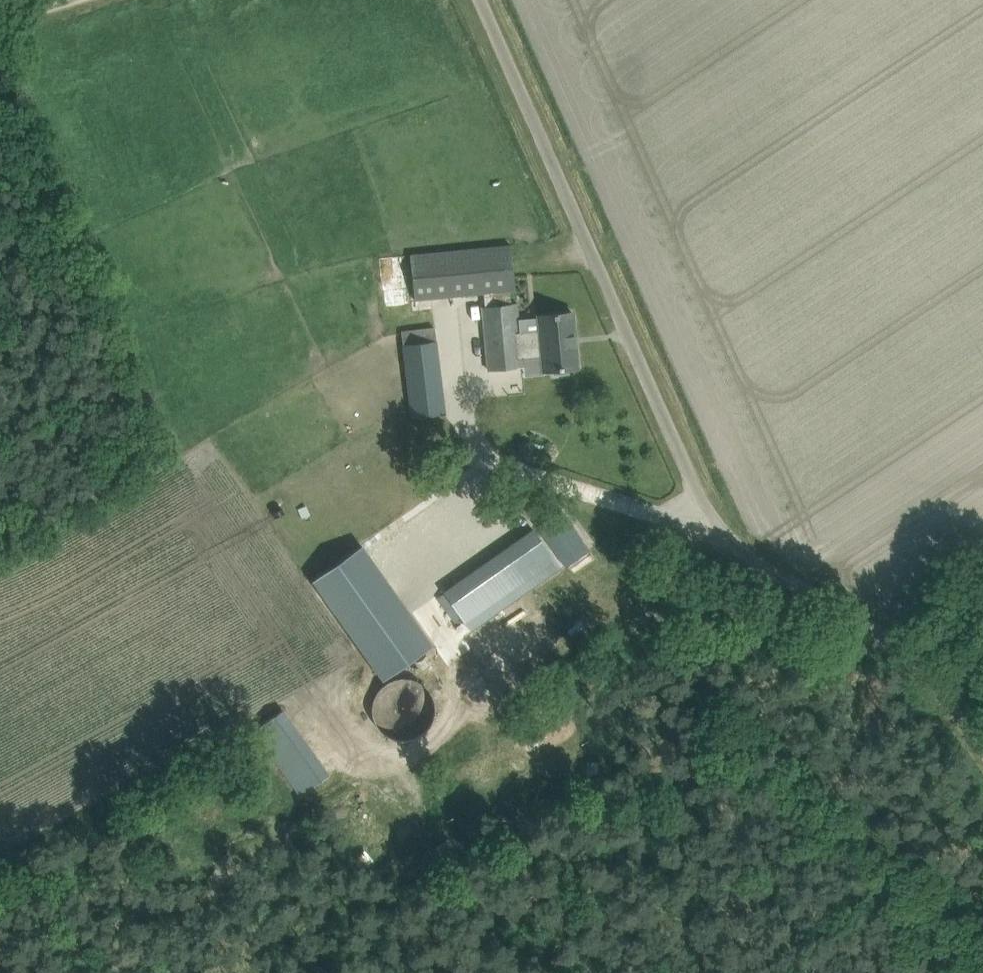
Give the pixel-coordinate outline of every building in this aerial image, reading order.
[(538,310),(540,330),(520,332),(517,302),(511,303),(509,290),(515,290),(509,241),(410,251),(415,299),(484,293),(485,306),(483,306),(489,372),(524,367),(523,357),(542,355),(543,366),(553,365),(554,369),(568,368),(567,364),(577,363),(572,307),(538,310)] [(413,417),(446,413),(435,327),(402,331),(413,417)] [(559,507),(557,509),(537,525),(564,564),(588,548),(559,507)] [(445,594),(464,621),(465,623),(556,560),(533,528),(443,591),(445,594)] [(313,582),(384,680),(434,644),(364,547),(362,544),(312,580),(313,582)] [(259,728),(298,795),(326,778),(287,711),(259,728)]
